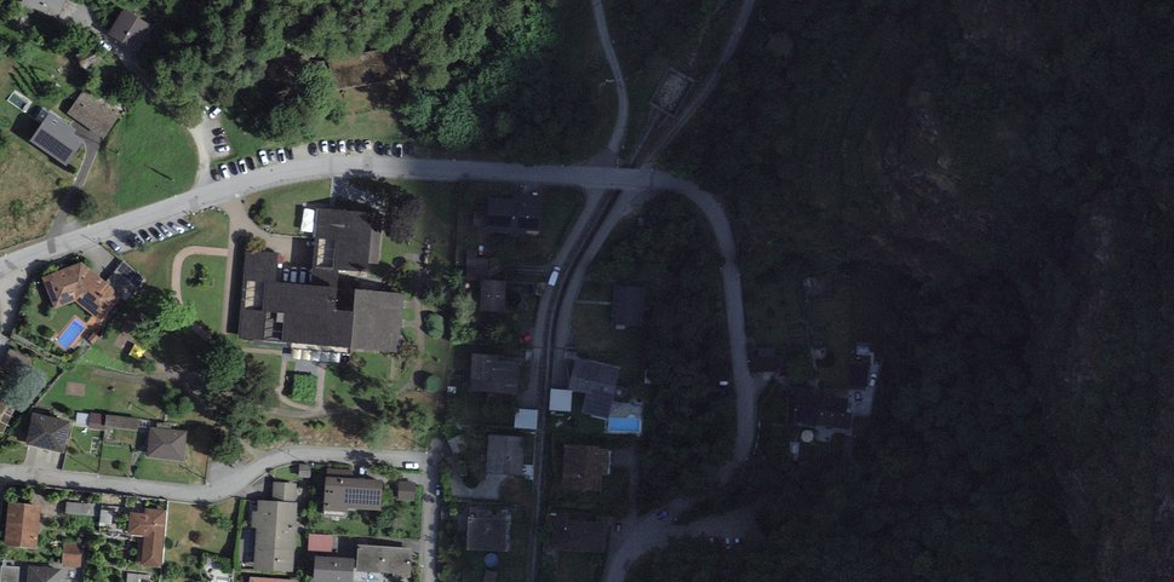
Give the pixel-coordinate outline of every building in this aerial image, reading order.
[(21,4),(57,20),(66,0),(23,0),(21,4)] [(154,27),(123,10),(107,37),(139,55),(154,27)] [(119,116),(83,90),(67,114),(103,139),(119,116)] [(30,141),(66,166),(84,141),(74,134),(76,130),(50,112),(30,141)] [(507,200),(489,199),(487,230),(538,232),(539,196),(507,194),(507,200)] [(373,215),(316,209),(309,285),(338,288),(340,269),(368,272),(373,215)] [(226,258),(226,246),(208,246),(208,258),(226,258)] [(276,254),(244,252),(236,340),(399,354),(405,294),(338,288),(309,285),(274,282),(276,254)] [(178,255),(174,268),(184,271),(188,258),(178,255)] [(488,260),(467,259),(466,280),(481,281),(481,279),(487,279),(488,260)] [(123,261),(106,282),(123,295),(121,298),(126,302),(145,279),(123,261)] [(82,262),(43,277),(55,309),(76,301),(103,321),(121,298),(123,295),(106,282),(82,262)] [(487,279),(481,279),(481,281),(479,309),(505,311),(507,280),(487,279)] [(647,289),(616,286),(612,323),(643,326),(647,289)] [(94,344),(99,338),(94,333),(88,339),(94,344)] [(501,354),(474,352),(472,389),(519,392),(522,360),(500,358),(501,354)] [(621,370),(576,360),(569,388),(589,393),(584,414),(610,420),(621,370)] [(869,361),(851,360),(850,385),(868,386),(869,361)] [(618,397),(629,398),(630,388),(619,387),(618,397)] [(570,411),(572,391),(552,389),(550,409),(570,411)] [(0,392),(0,432),(3,433),(15,409),(8,405),(12,398),(0,392)] [(539,410),(516,408),(514,427),(537,429),(539,410)] [(89,424),(91,414),(78,412),(76,423),(89,424)] [(71,422),(33,413),(25,444),(64,453),(71,422)] [(140,418),(91,413),(91,414),(89,424),(89,429),(105,431),(105,428),(139,431),(140,418)] [(187,432),(150,427),(146,458),(183,463),(187,432)] [(525,437),(489,435),(487,473),(523,475),(525,437)] [(611,443),(564,441),(562,488),(603,489),(603,473),(610,473),(611,443)] [(311,465),(300,465),(300,476),(310,477),(311,465)] [(328,469),(327,477),(352,478),(353,470),(328,469)] [(327,477),(326,477),(323,510),(347,512),(347,508),(381,510),(383,480),(352,478),(327,477)] [(416,482),(399,482),(398,500),(415,501),(416,482)] [(273,501),(295,502),(296,484),(274,483),(273,501)] [(293,572),(298,503),(295,502),(273,501),(258,500),(258,512),(252,512),(251,527),(257,528),(254,570),(293,572)] [(37,548),(41,505),(8,502),(4,545),(37,548)] [(65,513),(101,517),(101,510),(102,505),(66,502),(65,513)] [(142,536),(144,536),(142,566),(161,568),(166,510),(144,509),(144,513),(131,512),(129,535),(142,536)] [(113,512),(101,510),(101,517),(100,523),(111,525),(113,512)] [(507,519),(469,517),(467,550),(505,552),(507,519)] [(606,523),(553,519),(551,550),(604,554),(606,523)] [(333,536),(309,534),(308,550),(331,552),(333,536)] [(62,567),(81,567),(82,545),(63,544),(62,567)] [(411,549),(358,545),(356,571),(409,575),(411,549)] [(315,556),(314,581),(353,581),(354,559),(315,556)] [(27,568),(1,566),(0,580),(0,581),(26,581),(27,568)] [(60,569),(27,567),(27,568),(26,581),(59,581),(60,569)] [(128,573),(127,581),(150,581),(150,575),(128,573)]
